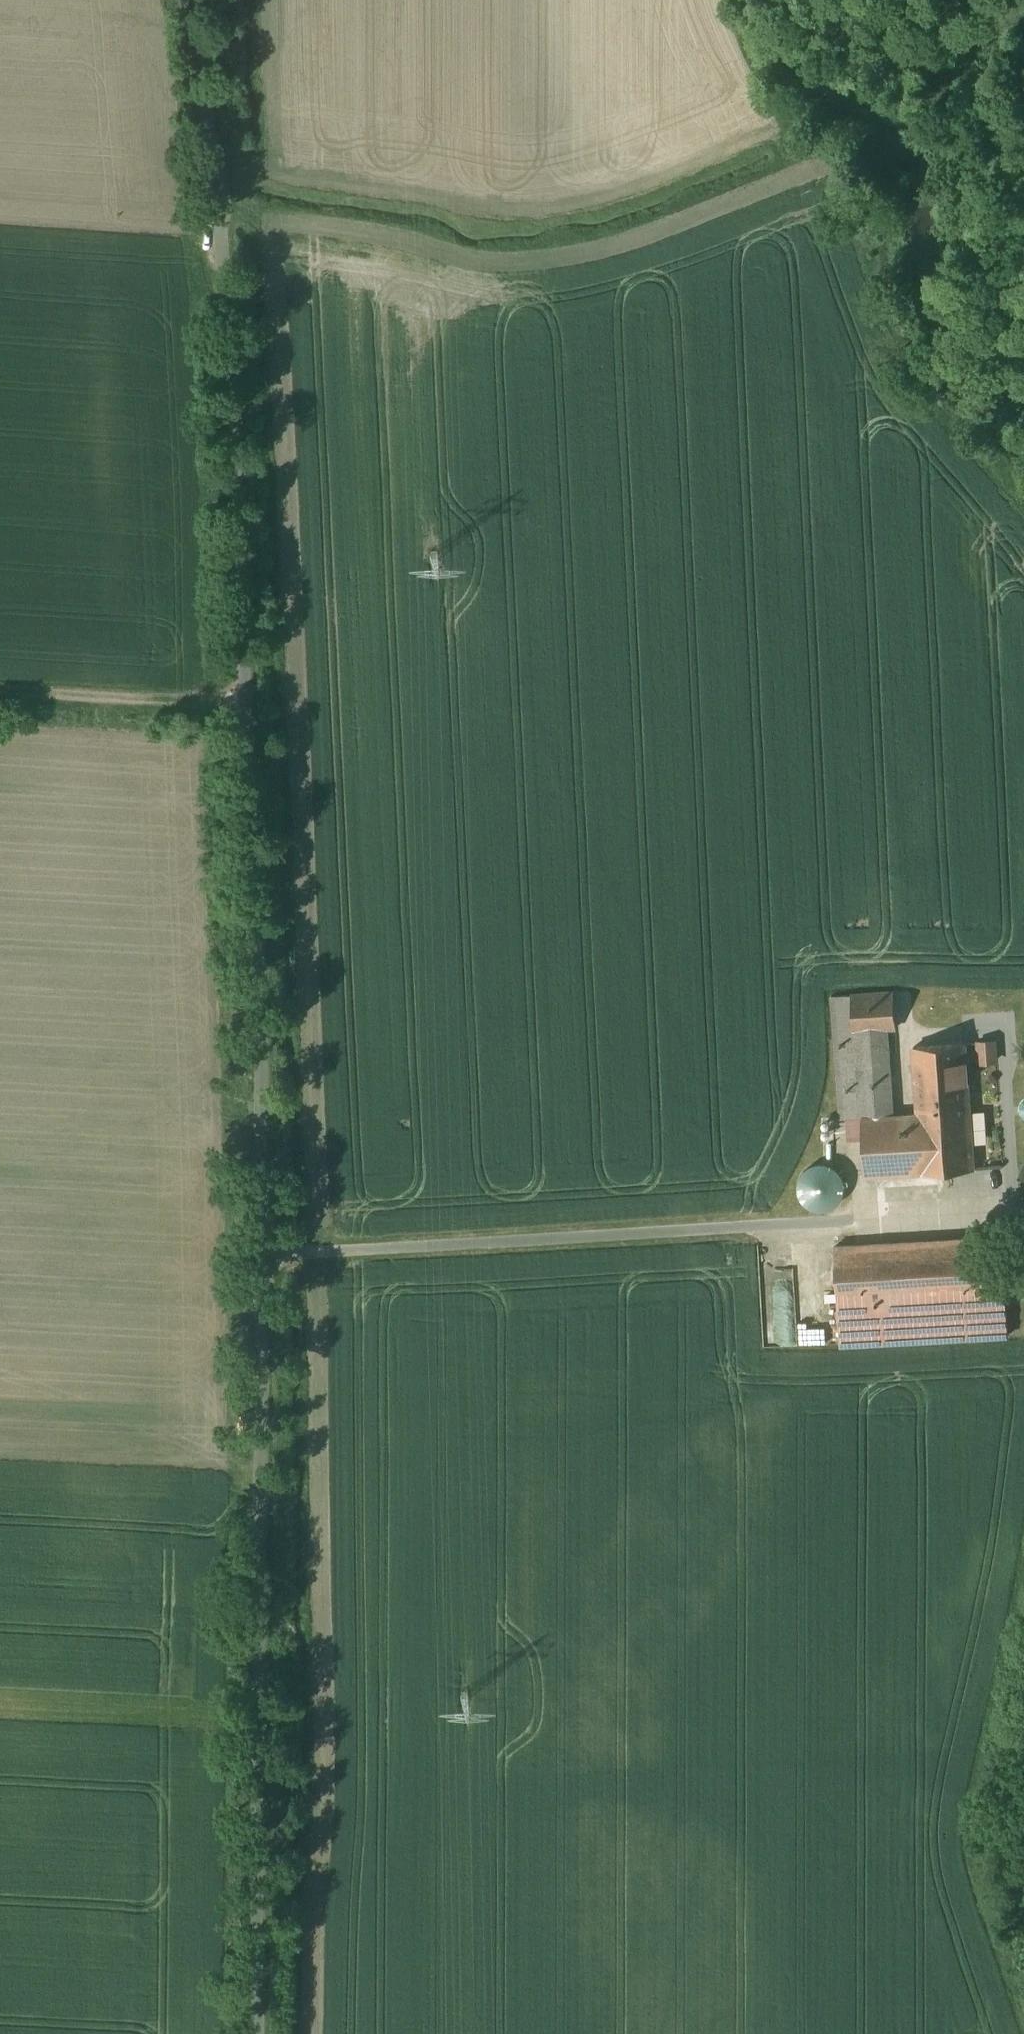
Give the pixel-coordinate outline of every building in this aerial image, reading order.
[(918,1112),(892,1114),(886,1028),(896,1027),(894,991),(832,995),(840,1118),(862,1116),(866,1175),(973,1168),(969,1109),(918,1112)] [(994,1041),(978,1043),(979,1061),(996,1060),(994,1041)] [(918,1112),(969,1109),(965,1043),(914,1046),(918,1112)] [(798,1182),(798,1185),(798,1189),(799,1193),(800,1196),(802,1200),(804,1202),(807,1205),(810,1207),(813,1209),(817,1210),(820,1210),(824,1210),(828,1209),(831,1208),(835,1206),(837,1204),(840,1201),(842,1198),(844,1195),(845,1191),(845,1188),(845,1184),(844,1180),(843,1177),(841,1173),(839,1171),(836,1168),(833,1166),(830,1164),(826,1163),(823,1163),(819,1163),(815,1164),(812,1165),(808,1167),(806,1169),(803,1172),(801,1175),(799,1178),(798,1182)] [(1003,1236),(835,1247),(841,1345),(1009,1334),(1003,1236)]
